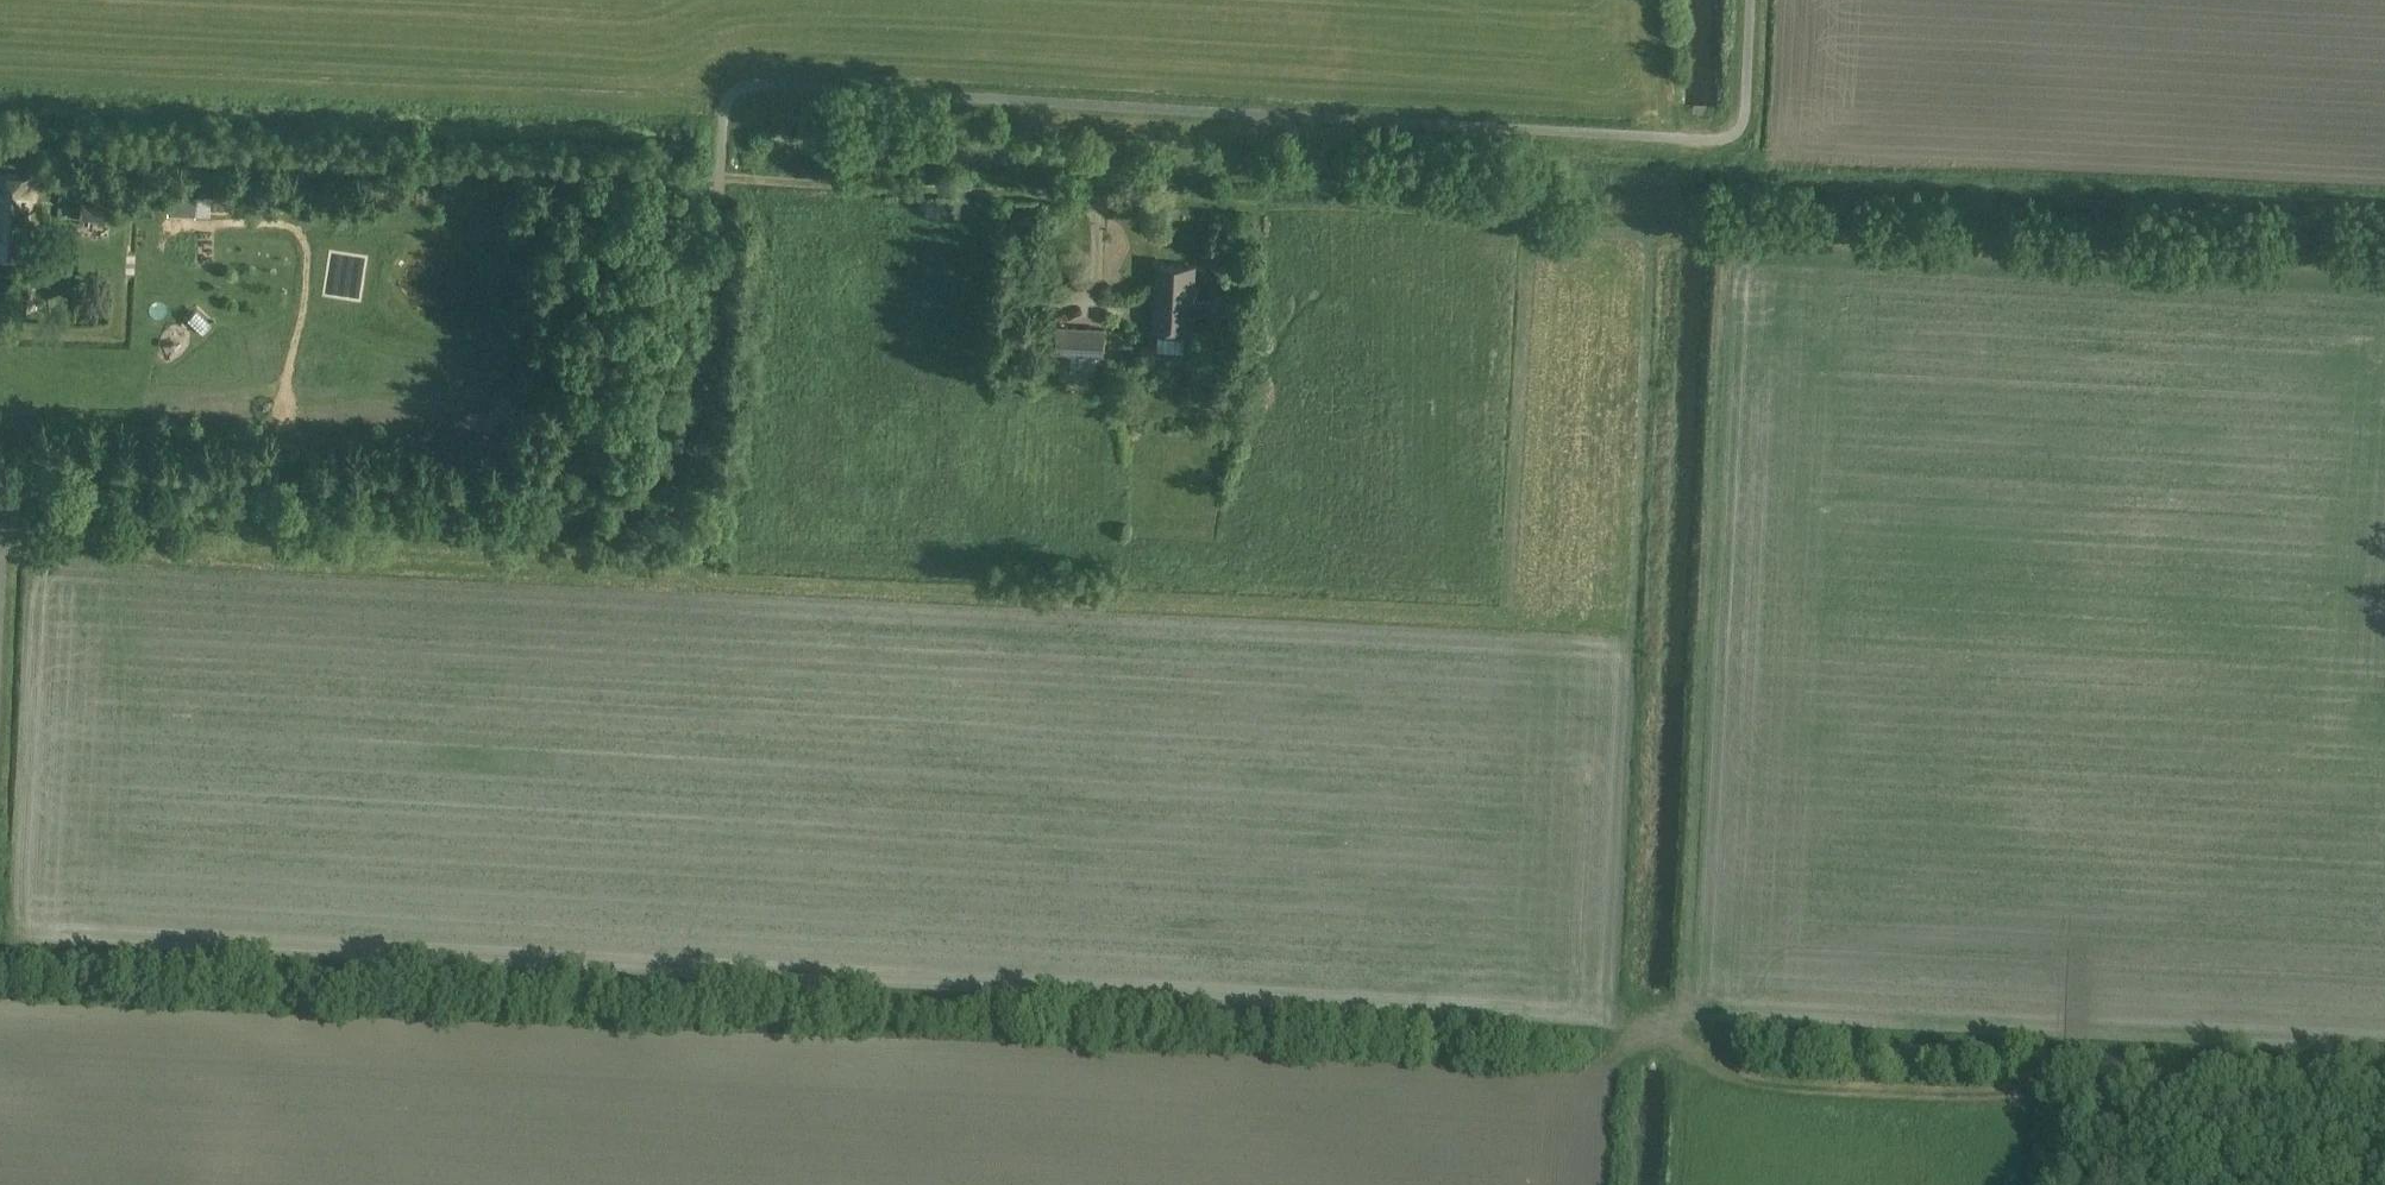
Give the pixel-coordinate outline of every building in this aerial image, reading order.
[(24,247),(27,202),(33,202),(35,175),(0,172),(0,246),(24,247)] [(77,219),(79,219),(78,242),(109,244),(111,196),(79,194),(77,219)] [(1194,334),(1195,315),(1209,316),(1208,331),(1229,332),(1231,296),(1209,295),(1209,302),(1196,301),(1196,287),(1193,287),(1194,266),(1157,264),(1154,332),(1194,334)] [(40,285),(15,283),(13,312),(38,314),(40,285)] [(1104,356),(1105,337),(1105,328),(1056,326),(1055,354),(1056,355),(1056,360),(1070,360),(1070,374),(1095,375),(1096,356),(1104,356)]
